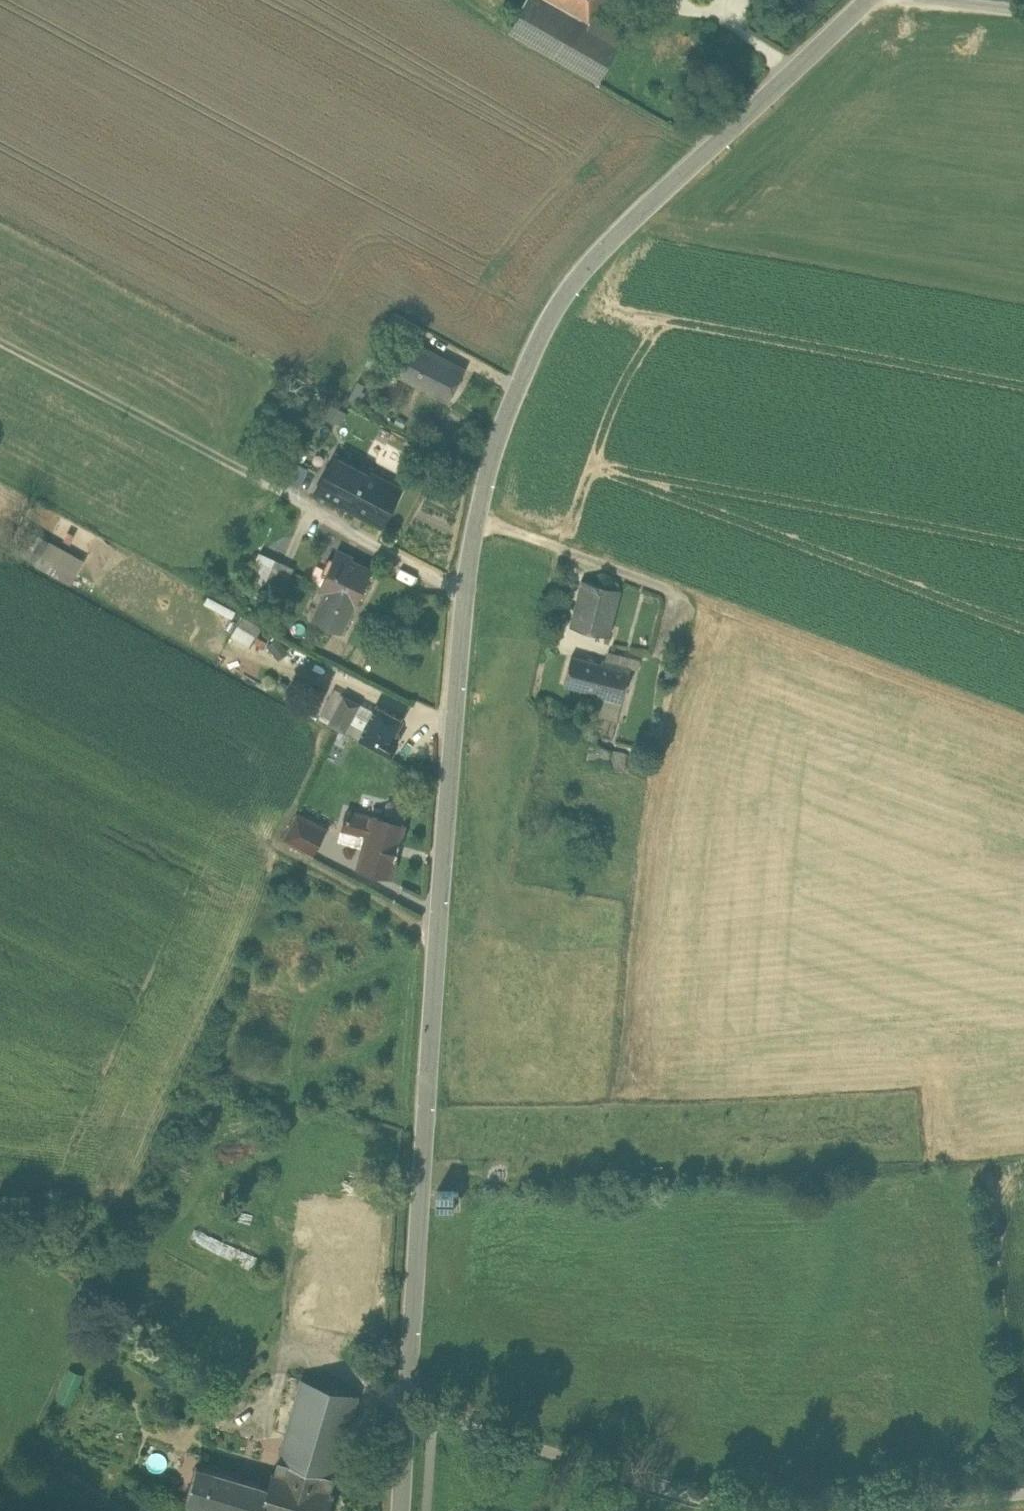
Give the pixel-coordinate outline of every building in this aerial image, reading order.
[(510,30),(599,80),(626,31),(604,18),(615,0),(526,0),(510,30)] [(433,350),(416,342),(399,373),(415,382),(416,381),(449,399),(465,369),(432,351),(433,350)] [(325,415),(341,422),(346,410),(330,404),(325,415)] [(402,488),(335,452),(316,488),(383,524),(402,488)] [(279,470),(291,482),(305,468),(293,456),(279,470)] [(48,540),(26,527),(15,549),(36,561),(35,562),(72,582),(78,571),(42,551),(48,540)] [(352,556),(337,549),(320,585),(328,589),(315,616),(342,628),(355,601),(356,602),(372,569),(351,559),(352,556)] [(262,552),(245,589),(258,595),(265,581),(264,581),(275,558),(262,552)] [(293,566),(275,558),(264,581),(265,581),(282,590),(293,566)] [(621,589),(582,579),(571,625),(609,635),(621,589)] [(262,626),(243,615),(232,633),(251,645),(262,626)] [(609,650),(606,659),(632,666),(640,668),(643,659),(609,650)] [(603,662),(572,655),(565,682),(595,690),(603,662)] [(603,662),(595,690),(594,694),(622,701),(632,666),(606,659),(604,659),(603,662)] [(344,694),(329,722),(345,730),(360,703),(360,702),(344,694)] [(622,701),(594,694),(598,714),(617,719),(622,701)] [(360,702),(360,703),(345,730),(390,755),(399,739),(395,737),(399,730),(397,729),(404,717),(377,703),(374,710),(360,702)] [(590,741),(596,742),(597,732),(582,730),(580,740),(590,741)] [(609,749),(606,764),(626,767),(628,753),(609,749)] [(383,818),(372,815),(348,809),(342,830),(366,836),(359,865),(391,874),(392,872),(391,872),(395,856),(396,856),(400,841),(403,826),(404,826),(404,824),(401,823),(405,807),(403,803),(392,800),(388,802),(383,818)] [(326,828),(298,813),(285,838),(313,853),(326,828)] [(457,1190),(440,1190),(440,1204),(457,1204),(457,1190)] [(358,1396),(303,1380),(279,1461),(334,1477),(358,1396)] [(199,1467),(201,1461),(189,1458),(176,1500),(215,1510),(260,1510),(268,1488),(199,1467)] [(277,1461),(268,1488),(260,1510),(329,1510),(335,1491),(331,1490),(334,1477),(279,1461),(277,1461)]
